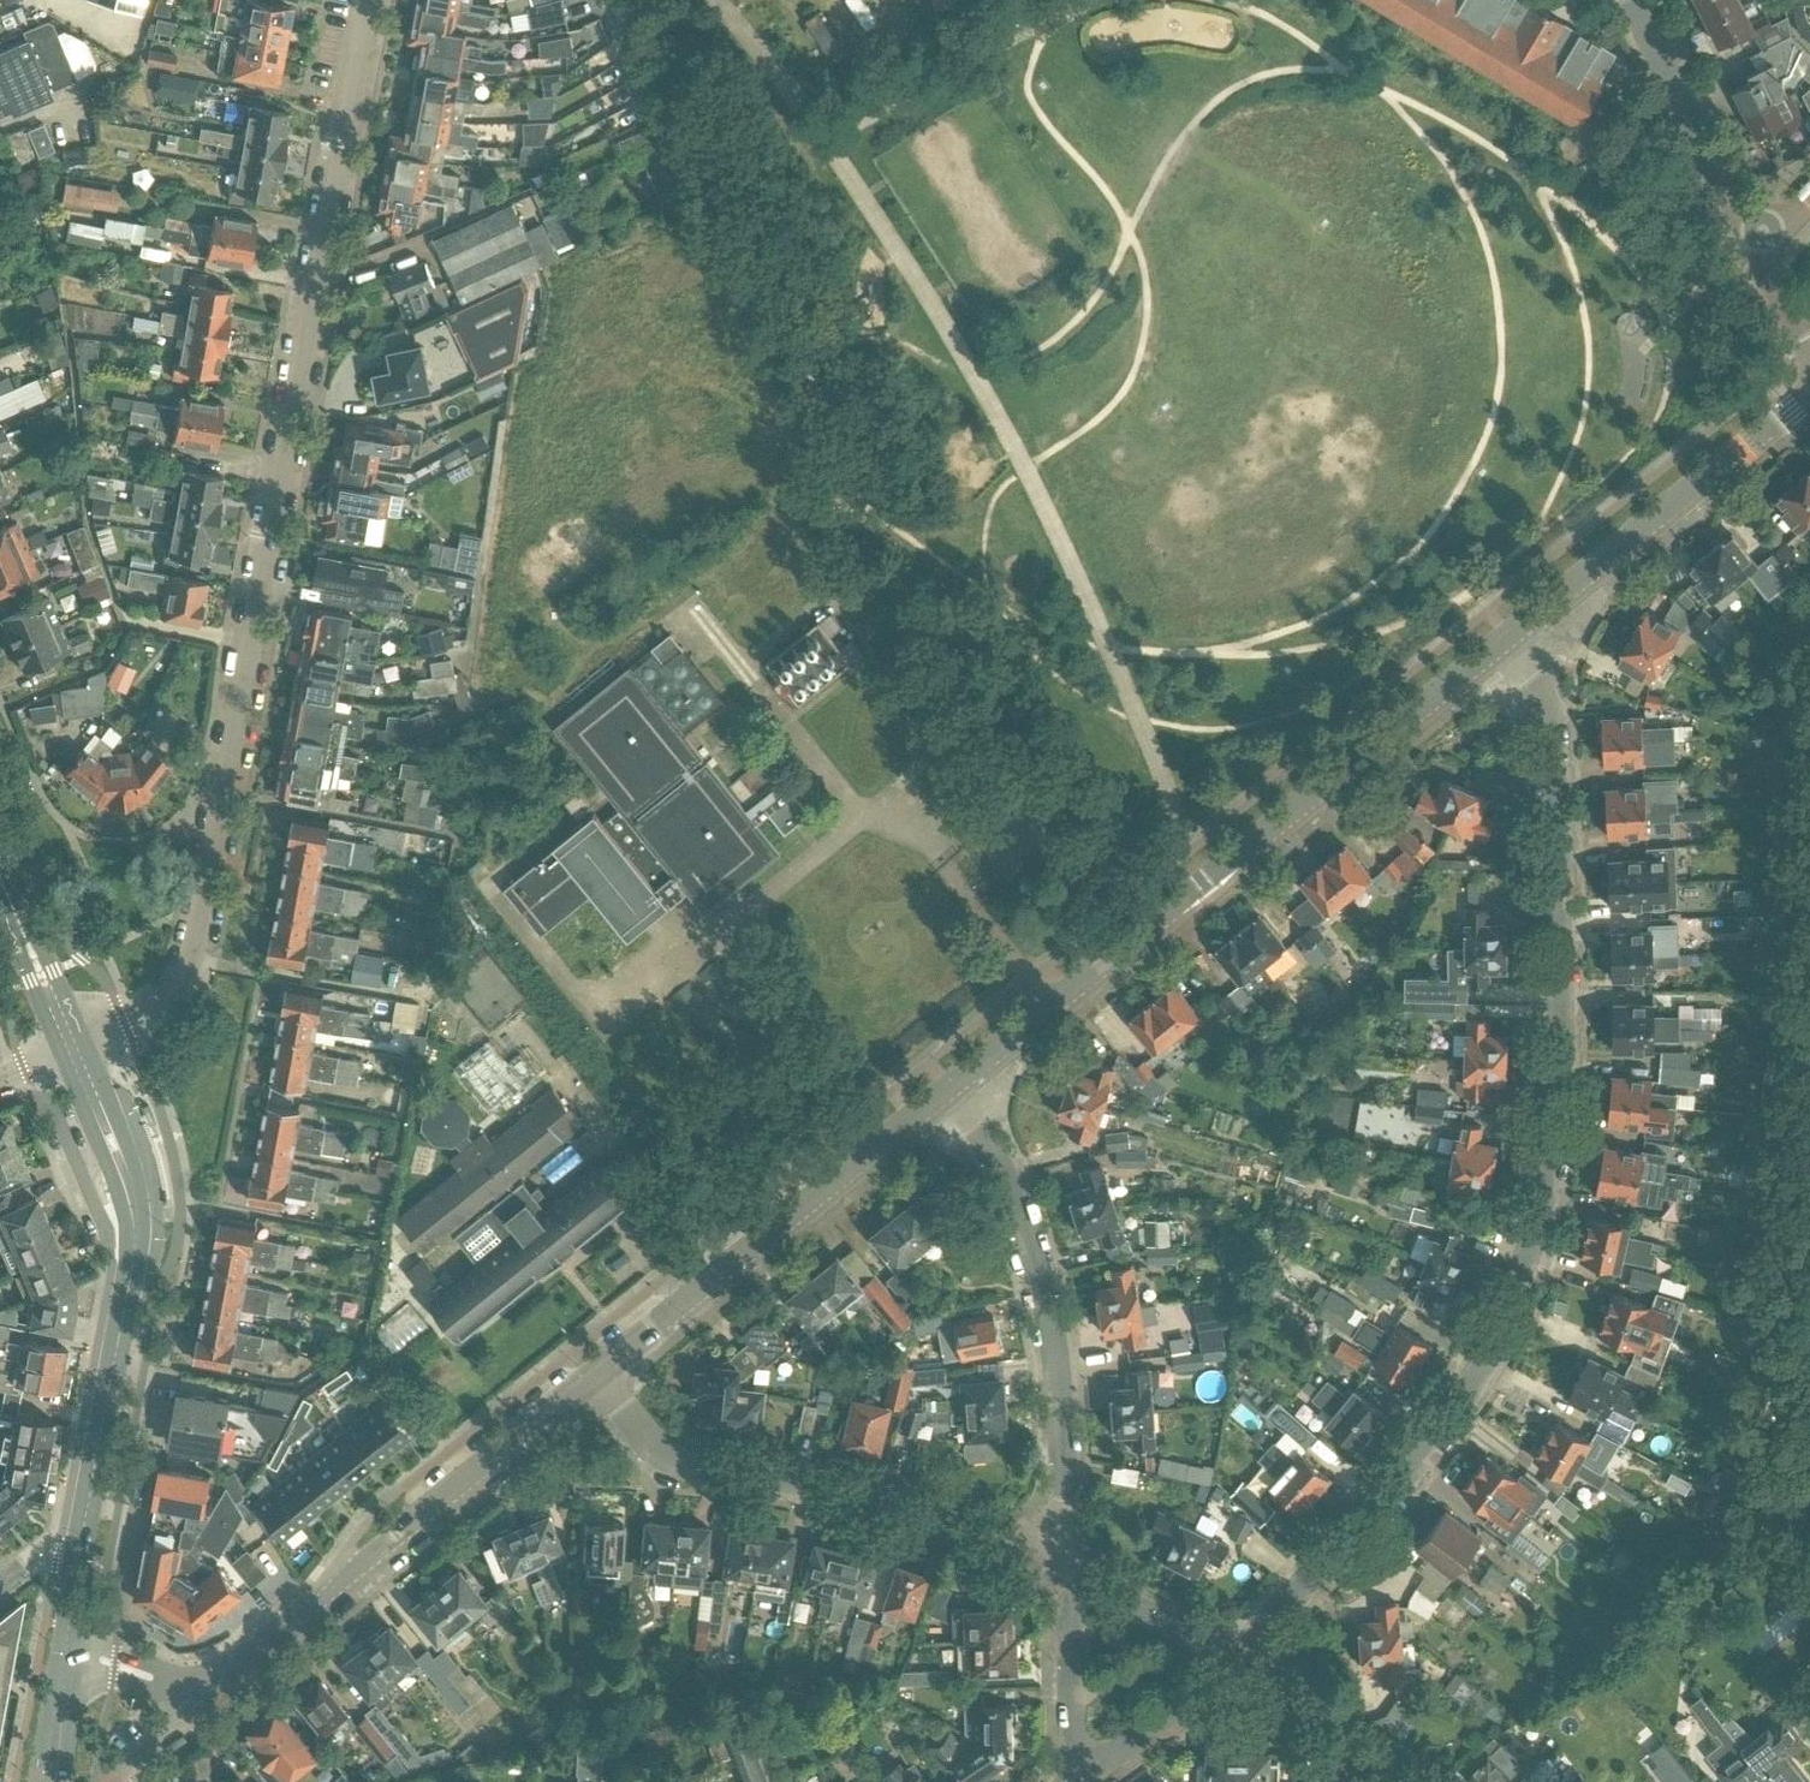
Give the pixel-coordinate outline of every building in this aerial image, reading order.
[(216,13),(286,26),(290,7),(269,3),(269,0),(219,0),(216,13)] [(418,6),(489,18),(499,16),(501,9),(491,7),(473,4),(474,0),(419,0),(418,6)] [(534,5),(528,6),(532,28),(568,20),(564,0),(553,0),(534,5)] [(1371,0),(1372,1),(1373,0),(1382,5),(1381,7),(1383,7),(1383,6),(1392,12),(1391,13),(1392,13),(1393,12),(1398,15),(1398,16),(1399,17),(1400,16),(1408,21),(1408,22),(1409,23),(1410,22),(1418,27),(1417,28),(1419,29),(1420,28),(1428,33),(1427,34),(1429,35),(1430,34),(1435,37),(1434,38),(1436,39),(1436,38),(1444,43),(1444,44),(1445,45),(1446,44),(1454,49),(1454,50),(1455,51),(1456,50),(1464,55),(1464,56),(1465,57),(1466,56),(1471,59),(1470,60),(1472,61),(1472,60),(1481,65),(1480,66),(1482,67),(1482,66),(1491,71),(1490,72),(1492,72),(1492,71),(1501,77),(1500,77),(1502,78),(1502,77),(1507,80),(1507,81),(1508,82),(1509,81),(1517,86),(1516,87),(1518,88),(1519,87),(1527,92),(1527,93),(1528,94),(1528,93),(1537,98),(1536,99),(1538,100),(1538,99),(1543,102),(1543,103),(1544,104),(1545,103),(1553,108),(1553,109),(1555,110),(1555,109),(1563,114),(1563,115),(1564,116),(1565,115),(1573,120),(1573,121),(1574,122),(1575,121),(1577,123),(1598,90),(1595,89),(1616,54),(1527,0),(1371,0)] [(1742,6),(1738,0),(1698,0),(1709,22),(1742,6)] [(1772,26),(1771,23),(1767,15),(1762,18),(1754,0),(1742,6),(1709,22),(1721,46),(1739,37),(1742,42),(1755,35),(1772,26)] [(1791,0),(1797,31),(1809,43),(1809,23),(1809,22),(1809,9),(1809,0),(1791,0)] [(169,16),(171,5),(156,2),(152,12),(169,16)] [(487,29),(489,18),(418,6),(414,26),(455,34),(457,22),(487,29)] [(216,13),(213,30),(224,32),(283,43),(286,27),(286,26),(216,13)] [(1769,46),(1791,35),(1787,15),(1771,23),(1772,26),(1755,35),(1763,49),(1769,46)] [(154,32),(173,36),(176,23),(157,18),(154,32)] [(24,30),(27,38),(50,91),(77,80),(52,23),(47,21),(24,30)] [(453,43),(455,34),(414,26),(412,38),(414,43),(423,45),(422,50),(481,60),(483,49),(453,43)] [(222,42),(220,50),(238,54),(279,62),(283,43),(224,32),(213,30),(209,29),(208,36),(222,39),(222,42)] [(1744,115),(1787,93),(1796,88),(1804,76),(1805,75),(1803,73),(1809,65),(1809,54),(1791,35),(1769,46),(1763,49),(1760,51),(1768,66),(1749,75),(1752,82),(1735,91),(1736,94),(1734,95),(1744,115)] [(9,108),(11,114),(52,97),(50,91),(27,38),(0,50),(0,112),(9,108)] [(567,38),(551,40),(553,56),(569,54),(567,38)] [(148,49),(145,63),(173,68),(176,54),(148,49)] [(279,62),(238,54),(220,50),(217,69),(276,81),(279,62)] [(459,79),(461,67),(491,73),(507,72),(507,61),(493,62),(481,60),(422,50),(418,71),(459,79)] [(855,69),(849,59),(836,68),(842,77),(855,69)] [(457,88),(459,79),(418,71),(414,93),(483,105),(485,105),(487,94),(457,88)] [(198,80),(159,72),(155,95),(193,102),(198,80)] [(560,89),(564,73),(543,75),(545,96),(557,95),(560,89)] [(410,114),(451,121),(451,120),(465,122),(466,112),(483,116),(485,105),(483,105),(414,93),(410,114)] [(1778,134),(1802,122),(1787,93),(1744,115),(1754,134),(1756,133),(1758,136),(1775,128),(1778,134)] [(246,127),(285,134),(289,113),(261,107),(263,98),(248,95),(244,111),(249,112),(246,125),(246,127)] [(552,115),(557,95),(545,96),(529,97),(530,116),(552,115)] [(115,121),(118,108),(108,107),(106,119),(115,121)] [(461,132),(463,124),(451,121),(410,114),(406,136),(465,145),(465,144),(477,146),(479,135),(461,132)] [(525,145),(543,144),(550,122),(524,123),(525,145)] [(11,145),(19,165),(54,150),(43,124),(27,130),(25,127),(6,135),(11,145)] [(198,140),(217,144),(284,156),(288,134),(285,134),(246,127),(243,143),(237,142),(239,135),(201,127),(198,140)] [(167,135),(165,146),(173,148),(175,136),(167,135)] [(640,147),(666,207),(697,194),(672,135),(640,147)] [(443,164),(446,152),(463,155),(465,145),(406,136),(405,139),(397,137),(392,141),(390,154),(443,164)] [(628,153),(640,147),(636,137),(624,143),(628,153)] [(238,171),(277,178),(279,178),(284,156),(217,144),(215,154),(235,158),(236,153),(241,154),(238,171)] [(522,145),(520,165),(538,164),(543,144),(525,145),(522,145)] [(8,148),(0,151),(0,153),(6,166),(14,162),(8,148)] [(457,188),(459,176),(442,173),(443,164),(390,154),(386,175),(423,182),(457,188)] [(277,178),(238,171),(235,187),(231,186),(228,201),(243,204),(245,194),(273,198),(276,186),(277,178)] [(455,197),(457,188),(423,182),(386,175),(382,196),(423,204),(425,192),(455,197)] [(565,193),(560,182),(533,194),(537,204),(565,193)] [(65,183),(62,202),(116,211),(119,192),(65,183)] [(473,187),(470,212),(486,205),(482,197),(483,188),(473,187)] [(46,196),(30,203),(39,223),(51,218),(46,196)] [(420,218),(423,204),(382,196),(380,207),(383,212),(387,213),(384,228),(404,232),(410,229),(412,221),(415,222),(420,218)] [(436,241),(464,301),(542,265),(514,204),(436,241)] [(566,210),(544,220),(558,248),(579,238),(566,210)] [(191,233),(252,244),(256,223),(214,215),(212,225),(193,221),(191,232),(191,233)] [(104,227),(70,221),(66,241),(100,247),(104,227)] [(248,266),(252,244),(191,233),(191,232),(144,223),(142,235),(189,244),(187,253),(207,257),(207,258),(248,266)] [(159,279),(179,283),(182,265),(162,261),(159,279)] [(402,299),(407,312),(428,304),(423,290),(431,287),(436,285),(435,284),(427,263),(391,277),(400,299),(402,299)] [(190,304),(229,311),(232,290),(205,285),(206,275),(191,273),(189,288),(193,289),(190,304)] [(530,289),(523,276),(445,311),(468,361),(471,361),(477,374),(475,376),(477,380),(518,361),(530,289)] [(232,312),(229,311),(190,304),(187,321),(182,320),(182,315),(162,311),(161,320),(160,321),(228,334),(232,312)] [(228,334),(160,321),(161,320),(134,316),(132,328),(159,332),(179,335),(180,331),(185,332),(182,348),(221,355),(224,356),(228,334)] [(48,336),(59,367),(68,363),(66,352),(58,332),(48,336)] [(376,375),(381,398),(430,388),(422,346),(391,352),(395,371),(376,375)] [(217,376),(221,355),(182,348),(179,363),(175,362),(172,378),(187,381),(189,371),(217,376)] [(148,377),(157,378),(160,364),(150,362),(148,377)] [(508,386),(501,371),(477,382),(484,397),(508,386)] [(13,388),(8,377),(0,380),(0,394),(13,388)] [(0,394),(0,411),(26,400),(19,385),(13,388),(0,394)] [(219,426),(223,404),(182,397),(179,408),(160,405),(132,399),(130,410),(219,426)] [(215,448),(219,426),(130,410),(128,420),(156,425),(175,428),(173,440),(215,448)] [(349,427),(347,440),(413,454),(413,453),(420,454),(425,431),(406,428),(407,424),(399,423),(398,430),(367,424),(367,425),(354,423),(349,427)] [(128,429),(126,443),(156,448),(159,435),(128,429)] [(0,441),(0,455),(12,450),(11,448),(29,440),(25,430),(7,438),(0,441)] [(484,435),(467,443),(473,454),(490,446),(484,435)] [(411,465),(413,454),(347,440),(346,447),(343,446),(339,450),(336,462),(378,470),(380,459),(411,465)] [(451,471),(470,461),(465,444),(442,455),(451,471)] [(219,497),(223,477),(195,471),(197,462),(181,459),(179,475),(183,475),(182,481),(176,480),(174,489),(219,497)] [(470,473),(470,461),(451,471),(456,480),(470,473)] [(336,462),(333,481),(405,495),(407,484),(377,478),(378,470),(336,462)] [(1809,501),(1809,471),(1795,483),(1809,501)] [(2,502),(2,501),(10,497),(0,473),(0,503),(2,502)] [(113,479),(86,473),(88,495),(115,500),(113,479)] [(333,481),(329,502),(371,510),(382,512),(397,515),(398,513),(401,514),(403,506),(405,495),(333,481)] [(1809,522),(1809,501),(1795,483),(1773,501),(1797,533),(1809,522)] [(42,488),(26,494),(29,503),(45,497),(42,488)] [(217,521),(221,498),(219,497),(174,489),(172,502),(153,498),(151,508),(217,521)] [(92,513),(108,515),(110,500),(93,498),(92,513)] [(371,510),(329,502),(327,515),(330,519),(332,520),(329,535),(345,538),(356,540),(365,542),(368,526),(371,510)] [(171,533),(211,541),(213,542),(217,521),(151,508),(149,518),(168,522),(169,517),(175,518),(171,533)] [(17,522),(8,526),(0,529),(0,560),(28,548),(35,546),(47,541),(42,530),(23,538),(17,522)] [(83,526),(66,533),(81,570),(98,563),(83,526)] [(169,550),(165,549),(162,564),(177,567),(179,557),(206,562),(211,541),(171,533),(169,550)] [(1709,553),(1734,583),(1756,565),(1732,534),(1709,553)] [(1777,549),(1786,560),(1794,553),(1785,542),(1777,549)] [(481,551),(444,543),(440,565),(475,572),(477,570),(481,551)] [(30,579),(30,578),(39,574),(44,568),(35,546),(28,548),(0,560),(0,592),(30,579)] [(1784,561),(1786,560),(1777,549),(1768,555),(1769,556),(1777,567),(1784,561)] [(1711,602),(1734,583),(1709,553),(1687,571),(1711,602)] [(154,558),(132,554),(130,565),(152,569),(154,558)] [(320,556),(315,585),(331,588),(329,602),(402,615),(407,591),(387,587),(390,568),(320,556)] [(203,619),(205,605),(202,604),(206,582),(129,568),(126,585),(164,591),(159,616),(199,623),(200,618),(203,619)] [(100,575),(77,585),(86,607),(110,597),(100,575)] [(12,643),(59,624),(47,598),(39,602),(38,601),(0,618),(5,629),(4,632),(7,640),(11,642),(12,643)] [(379,643),(381,631),(352,626),(354,615),(316,608),(316,610),(310,609),(307,628),(379,643)] [(1695,617),(1688,624),(1699,634),(1707,627),(1714,619),(1714,618),(1704,608),(1695,617)] [(1681,631),(1663,621),(1647,611),(1632,635),(1665,656),(1681,631)] [(819,621),(766,663),(799,705),(852,663),(851,662),(864,652),(853,638),(840,648),(831,636),(844,626),(833,612),(820,623),(819,621)] [(1718,636),(1733,651),(1747,638),(1740,631),(1731,623),(1718,636)] [(59,624),(12,643),(23,670),(61,654),(61,653),(70,650),(59,624)] [(434,629),(419,633),(425,656),(450,651),(444,629),(439,627),(434,629)] [(379,643),(307,628),(303,649),(346,658),(370,662),(371,652),(378,653),(379,643)] [(1695,640),(1712,656),(1723,645),(1707,629),(1695,640)] [(70,638),(75,649),(89,644),(85,632),(70,638)] [(726,702),(690,657),(685,650),(671,633),(652,648),(653,649),(631,666),(554,727),(620,809),(603,822),(595,812),(553,846),(555,848),(504,889),(542,935),(592,894),(629,939),(670,905),(687,891),(705,914),(781,852),(758,823),(769,813),(786,833),(811,813),(765,757),(728,786),(708,761),(704,764),(701,760),(704,757),(686,734),(726,702)] [(1650,680),(1665,656),(1632,635),(1617,660),(1650,680)] [(344,668),(346,658),(303,649),(299,669),(371,684),(373,673),(344,668)] [(433,676),(455,673),(451,659),(431,662),(433,676)] [(117,662),(107,684),(125,692),(135,670),(117,662)] [(63,717),(102,712),(106,669),(87,677),(86,686),(59,689),(63,717)] [(370,695),(371,684),(299,669),(295,691),(338,700),(340,689),(370,695)] [(455,673),(433,676),(412,680),(415,696),(454,691),(461,713),(473,709),(463,672),(455,673)] [(1770,706),(1778,694),(1767,685),(1754,704),(1761,709),(1765,703),(1770,706)] [(336,710),(338,700),(295,691),(291,711),(354,724),(364,725),(366,715),(336,710)] [(1644,705),(1659,708),(1662,697),(1647,693),(1644,705)] [(1793,726),(1803,707),(1794,701),(1783,721),(1793,726)] [(387,729),(411,734),(434,724),(429,710),(410,718),(389,715),(387,729)] [(362,736),(364,725),(354,724),(291,711),(287,734),(345,744),(347,734),(362,736)] [(1672,728),(1643,729),(1642,716),(1603,718),(1604,741),(1673,738),(1672,728)] [(192,745),(201,732),(187,723),(179,737),(192,745)] [(411,734),(387,729),(379,728),(376,743),(417,750),(411,734)] [(356,768),(358,757),(343,754),(345,744),(287,734),(283,754),(356,768)] [(106,798),(102,756),(102,751),(108,750),(111,747),(100,737),(88,753),(82,748),(63,773),(96,800),(106,798)] [(1673,738),(1604,741),(1604,765),(1674,761),(1673,738)] [(132,753),(137,794),(147,793),(173,760),(150,741),(145,746),(137,740),(131,748),(132,753)] [(1775,745),(1774,761),(1794,763),(1795,747),(1775,745)] [(102,756),(106,798),(107,805),(137,802),(137,794),(132,753),(102,756)] [(354,779),(356,768),(283,754),(279,775),(337,786),(339,776),(354,779)] [(417,780),(428,782),(419,765),(403,762),(400,777),(417,780)] [(349,810),(351,799),(335,796),(337,786),(279,775),(276,792),(282,793),(281,798),(349,810)] [(1451,825),(1467,788),(1446,779),(1438,794),(1424,789),(1415,807),(1430,814),(1429,815),(1451,825)] [(413,803),(419,804),(439,808),(428,782),(417,780),(413,803)] [(1665,809),(1677,808),(1676,785),(1607,789),(1608,812),(1665,809)] [(1467,788),(1451,825),(1472,834),(1472,833),(1487,840),(1496,820),(1481,814),(1488,798),(1467,788)] [(577,820),(594,807),(580,790),(563,804),(577,820)] [(435,827),(439,808),(419,804),(415,823),(435,827)] [(1608,812),(1609,836),(1675,832),(1674,819),(1708,817),(1708,806),(1677,808),(1665,809),(1608,812)] [(1792,817),(1777,816),(1776,834),(1791,835),(1792,817)] [(295,817),(291,840),(359,853),(375,856),(377,845),(327,836),(330,823),(295,817)] [(1422,842),(1406,826),(1395,837),(1411,853),(1422,842)] [(292,841),(288,864),(321,870),(323,859),(373,869),(375,856),(359,853),(291,840),(291,841),(292,841)] [(1479,873),(1482,866),(1490,848),(1479,843),(1472,857),(1467,859),(1461,859),(1458,859),(1436,858),(1435,870),(1479,873)] [(1324,863),(1350,895),(1373,877),(1346,845),(1324,863)] [(1610,861),(1611,884),(1614,884),(1676,881),(1674,846),(1649,847),(1649,859),(1610,861)] [(1405,850),(1393,859),(1402,871),(1402,872),(1411,883),(1426,868),(1405,850)] [(1778,865),(1778,863),(1778,854),(1764,855),(1764,865),(1778,865)] [(1393,859),(1384,867),(1393,878),(1402,872),(1402,871),(1393,859)] [(1327,914),(1350,895),(1324,863),(1301,881),(1327,914)] [(342,899),(367,903),(369,892),(318,882),(321,870),(288,864),(286,873),(283,888),(342,899)] [(1478,881),(1468,882),(1469,901),(1478,901),(1478,881)] [(1614,884),(1611,884),(1612,908),(1650,906),(1678,905),(1677,881),(1676,881),(1614,884)] [(280,906),(279,911),(312,917),(314,907),(365,916),(367,903),(342,899),(283,888),(280,906)] [(1488,924),(1488,909),(1488,908),(1467,909),(1467,925),(1466,925),(1467,948),(1506,947),(1506,924),(1488,924)] [(334,944),(359,949),(361,939),(310,929),(312,917),(279,911),(275,933),(334,944)] [(1238,932),(1263,964),(1286,946),(1260,914),(1238,932)] [(1307,929),(1328,957),(1335,952),(1337,951),(1322,931),(1325,928),(1320,922),(1317,924),(1316,922),(1307,929)] [(1306,930),(1297,937),(1319,965),(1328,958),(1306,930)] [(1273,976),(1263,964),(1238,932),(1215,950),(1241,982),(1250,994),(1273,976)] [(1654,945),(1653,932),(1612,933),(1613,956),(1682,955),(1681,944),(1654,945)] [(269,959),(304,965),(306,954),(356,962),(358,953),(359,949),(334,944),(275,933),(274,933),(269,959)] [(1490,986),(1490,971),(1507,970),(1506,947),(1467,948),(1467,971),(1468,971),(1469,987),(1490,986)] [(353,982),(380,987),(385,957),(358,953),(356,962),(353,982)] [(1682,955),(1613,956),(1614,979),(1653,978),(1653,965),(1682,966),(1682,955)] [(1151,1002),(1177,1034),(1200,1016),(1174,984),(1151,1002)] [(289,987),(284,1010),(353,1022),(369,1025),(371,1015),(354,1012),(337,1009),(337,1011),(320,1008),(323,993),(289,987)] [(1221,1018),(1237,1005),(1228,993),(1211,1006),(1221,1018)] [(1455,1002),(1425,1000),(1405,1000),(1405,1018),(1454,1019),(1455,1002)] [(1154,1052),(1177,1034),(1151,1002),(1129,1020),(1154,1052)] [(1654,1017),(1654,1004),(1615,1004),(1614,1027),(1712,1028),(1712,1017),(1683,1017),(1654,1017)] [(286,1011),(282,1033),(314,1039),(316,1029),(343,1034),(389,1041),(392,1030),(369,1025),(353,1022),(284,1010),(284,1011),(286,1011)] [(381,1015),(372,1013),(370,1023),(380,1025),(381,1015)] [(1334,1043),(1344,1025),(1338,1018),(1323,1030),(1334,1043)] [(1490,1034),(1490,1018),(1469,1018),(1469,1034),(1454,1034),(1454,1054),(1467,1054),(1467,1056),(1507,1057),(1507,1034),(1491,1034),(1490,1034)] [(1712,1039),(1712,1028),(1614,1027),(1614,1051),(1654,1051),(1654,1038),(1712,1039)] [(344,1069),(360,1072),(362,1062),(312,1052),(314,1039),(282,1033),(279,1046),(277,1057),(344,1069)] [(410,1033),(405,1056),(422,1059),(427,1036),(410,1033)] [(1406,1045),(1407,1040),(1402,1035),(1397,1035),(1393,1039),(1393,1045),(1396,1049),(1402,1049),(1406,1045)] [(480,1053),(457,1073),(495,1116),(517,1096),(498,1074),(510,1064),(492,1043),(480,1053)] [(1660,1067),(1689,1068),(1690,1053),(1661,1051),(1660,1067)] [(1455,1092),(1457,1095),(1467,1095),(1467,1096),(1488,1096),(1489,1081),(1506,1081),(1507,1057),(1467,1056),(1466,1080),(1455,1080),(1455,1092)] [(306,1087),(308,1074),(358,1082),(360,1072),(344,1069),(277,1057),(273,1080),(306,1087)] [(1135,1067),(1145,1080),(1154,1072),(1144,1060),(1135,1067)] [(1111,1083),(1116,1068),(1096,1061),(1091,1076),(1074,1070),(1067,1092),(1104,1105),(1112,1083),(1111,1083)] [(1699,1069),(1689,1068),(1660,1067),(1659,1081),(1699,1084),(1699,1069)] [(1779,1071),(1764,1070),(1762,1112),(1777,1112),(1779,1071)] [(1614,1076),(1611,1099),(1665,1105),(1669,1105),(1674,1106),(1675,1095),(1651,1093),(1653,1080),(1614,1076)] [(1417,1102),(1446,1105),(1448,1089),(1419,1086),(1417,1102)] [(424,1251),(441,1236),(486,1200),(495,1193),(500,1199),(491,1207),(455,1235),(480,1266),(432,1305),(448,1325),(457,1318),(468,1331),(543,1271),(544,1274),(578,1247),(577,1246),(576,1244),(641,1190),(618,1161),(615,1158),(550,1212),(549,1211),(547,1210),(543,1205),(538,1199),(545,1193),(539,1186),(532,1191),(523,1180),(516,1186),(512,1181),(561,1141),(562,1142),(579,1128),(583,1125),(575,1115),(571,1109),(553,1088),(548,1092),(533,1105),(534,1106),(536,1108),(493,1143),(489,1138),(485,1132),(474,1141),(469,1136),(466,1132),(467,1131),(469,1114),(458,1100),(441,1099),(428,1109),(426,1126),(437,1140),(454,1141),(455,1141),(455,1142),(462,1150),(452,1159),(460,1169),(432,1191),(416,1204),(397,1219),(424,1251)] [(1096,1127),(1104,1105),(1067,1092),(1059,1115),(1076,1120),(1071,1135),(1090,1142),(1095,1127),(1096,1127)] [(1665,1137),(1669,1105),(1665,1105),(1611,1099),(1608,1123),(1645,1127),(1645,1134),(1665,1137)] [(269,1104),(264,1129),(330,1141),(346,1144),(348,1133),(299,1123),(301,1110),(269,1104)] [(1441,1123),(1444,1108),(1417,1104),(1414,1119),(1441,1123)] [(1140,1107),(1137,1117),(1164,1125),(1167,1115),(1140,1107)] [(1774,1133),(1775,1115),(1775,1114),(1746,1112),(1744,1130),(1774,1133)] [(1480,1141),(1483,1126),(1462,1122),(1459,1138),(1458,1137),(1454,1160),(1493,1167),(1497,1145),(1480,1141)] [(14,1150),(16,1149),(7,1128),(1,1124),(0,1125),(0,1157),(14,1150)] [(346,1144),(330,1141),(264,1129),(260,1152),(292,1157),(295,1143),(312,1146),(312,1147),(344,1154),(346,1144)] [(1107,1151),(1130,1147),(1128,1130),(1105,1134),(1107,1151)] [(1641,1153),(1604,1147),(1600,1170),(1662,1181),(1664,1182),(1664,1183),(1668,1183),(1677,1185),(1687,1187),(1689,1175),(1664,1170),(1667,1154),(1642,1150),(1641,1153)] [(10,1196),(5,1185),(27,1175),(16,1149),(14,1150),(0,1157),(0,1200),(10,1196)] [(1116,1166),(1147,1167),(1147,1151),(1116,1150),(1116,1166)] [(253,1175),(338,1191),(341,1179),(290,1170),(292,1157),(260,1152),(255,1175),(253,1174),(253,1175)] [(377,1172),(391,1175),(393,1161),(380,1158),(377,1172)] [(1488,1191),(1493,1167),(1454,1160),(1449,1183),(1450,1183),(1447,1199),(1468,1203),(1471,1187),(1488,1191)] [(1297,1182),(1302,1166),(1288,1161),(1283,1177),(1297,1182)] [(1745,1193),(1765,1196),(1770,1166),(1751,1162),(1745,1193)] [(1070,1191),(1077,1213),(1115,1200),(1107,1178),(1106,1179),(1101,1164),(1081,1171),(1086,1185),(1070,1191)] [(1662,1181),(1600,1170),(1596,1193),(1660,1205),(1661,1194),(1675,1197),(1677,1185),(1668,1183),(1664,1183),(1664,1182),(1662,1181)] [(249,1198),(284,1205),(285,1194),(336,1202),(338,1191),(253,1175),(249,1198)] [(1153,1177),(1151,1192),(1171,1194),(1173,1178),(1153,1177)] [(1433,1192),(1405,1184),(1401,1199),(1429,1207),(1433,1192)] [(47,1225),(35,1198),(15,1207),(10,1196),(0,1200),(0,1242),(1,1245),(9,1241),(47,1225)] [(936,1222),(923,1205),(926,1202),(922,1197),(915,1196),(910,1201),(909,1206),(893,1219),(889,1219),(883,1224),(882,1228),(872,1236),(898,1267),(945,1229),(938,1221),(936,1222)] [(1431,1208),(1392,1197),(1387,1213),(1427,1224),(1431,1208)] [(1746,1236),(1766,1239),(1772,1204),(1744,1199),(1741,1214),(1750,1215),(1746,1236)] [(1128,1237),(1126,1237),(1121,1223),(1122,1222),(1115,1200),(1077,1213),(1085,1235),(1102,1230),(1111,1256),(1132,1249),(1128,1237)] [(1586,1238),(1654,1254),(1656,1244),(1627,1237),(1630,1225),(1591,1217),(1586,1238)] [(217,1243),(218,1243),(285,1254),(285,1256),(293,1257),(295,1244),(254,1237),(255,1225),(222,1219),(217,1243)] [(962,1270),(978,1258),(966,1219),(948,1233),(954,1240),(945,1248),(962,1270)] [(21,1269),(58,1253),(47,1225),(9,1241),(1,1245),(2,1246),(9,1242),(21,1269)] [(1462,1276),(1472,1254),(1455,1247),(1461,1233),(1442,1225),(1436,1240),(1435,1239),(1426,1261),(1462,1276)] [(1170,1230),(1146,1231),(1146,1245),(1171,1244),(1170,1230)] [(1651,1264),(1654,1254),(1586,1238),(1581,1260),(1620,1269),(1622,1257),(1651,1264)] [(247,1272),(249,1272),(251,1261),(304,1269),(306,1260),(294,1258),(293,1257),(285,1256),(285,1254),(218,1243),(214,1266),(247,1272)] [(1147,1264),(1178,1263),(1177,1245),(1147,1246),(1147,1264)] [(368,1253),(355,1250),(352,1263),(366,1265),(368,1253)] [(33,1297),(34,1299),(72,1284),(58,1253),(21,1269),(33,1297)] [(406,1271),(421,1292),(439,1279),(429,1265),(424,1258),(406,1271)] [(849,1271),(838,1258),(813,1278),(836,1305),(836,1304),(848,1318),(870,1299),(897,1332),(913,1319),(875,1273),(862,1284),(851,1270),(849,1271)] [(1454,1297),(1462,1276),(1426,1261),(1417,1282),(1418,1282),(1412,1297),(1431,1305),(1437,1291),(1454,1297)] [(214,1266),(210,1288),(276,1301),(286,1303),(288,1292),(247,1284),(249,1272),(247,1272),(214,1266)] [(1136,1281),(1133,1266),(1112,1270),(1115,1285),(1098,1288),(1102,1312),(1141,1304),(1137,1281),(1136,1281)] [(1359,1283),(1393,1301),(1401,1287),(1367,1268),(1359,1283)] [(1656,1291),(1657,1292),(1662,1275),(1633,1268),(1628,1284),(1656,1291)] [(903,1300),(913,1292),(898,1273),(888,1281),(903,1300)] [(809,1326),(836,1305),(813,1278),(789,1297),(800,1311),(798,1312),(809,1326)] [(72,1284),(34,1299),(29,1325),(69,1332),(73,1312),(74,1305),(74,1299),(74,1296),(73,1289),(73,1287),(72,1284)] [(286,1303),(276,1301),(210,1288),(205,1312),(238,1318),(241,1304),(257,1307),(257,1309),(291,1315),(293,1305),(286,1303)] [(1680,1313),(1685,1300),(1657,1292),(1656,1291),(1650,1305),(1614,1292),(1607,1313),(1665,1334),(1671,1336),(1679,1313),(1680,1313)] [(377,1313),(387,1315),(390,1302),(380,1299),(377,1313)] [(1209,1327),(1231,1323),(1227,1301),(1205,1305),(1209,1327)] [(1348,1321),(1349,1319),(1322,1303),(1316,1314),(1354,1336),(1359,1327),(1348,1321)] [(1107,1334),(1124,1331),(1127,1346),(1147,1342),(1144,1327),(1146,1327),(1141,1304),(1102,1312),(1107,1334)] [(11,1325),(16,1326),(19,1315),(15,1305),(0,1310),(0,1323),(11,1325)] [(950,1310),(914,1318),(918,1334),(954,1326),(950,1310)] [(200,1334),(200,1335),(267,1348),(285,1351),(287,1342),(279,1340),(279,1338),(238,1330),(240,1319),(238,1318),(205,1312),(201,1334),(200,1334)] [(936,1366),(963,1364),(962,1355),(1000,1348),(994,1312),(966,1317),(955,1319),(961,1350),(935,1354),(936,1366)] [(1637,1347),(1641,1336),(1678,1349),(1682,1340),(1671,1336),(1665,1334),(1607,1313),(1600,1334),(1637,1347)] [(1396,1324),(1391,1334),(1365,1318),(1359,1327),(1420,1363),(1431,1344),(1396,1324)] [(709,1399),(710,1399),(718,1394),(735,1395),(736,1389),(737,1389),(738,1378),(742,1378),(765,1361),(767,1364),(789,1347),(768,1320),(765,1322),(762,1319),(743,1334),(750,1343),(731,1358),(730,1356),(718,1366),(705,1365),(705,1371),(699,1370),(696,1398),(709,1399)] [(62,1369),(66,1348),(23,1340),(23,1341),(8,1338),(11,1325),(0,1323),(0,1356),(62,1369)] [(1408,1382),(1420,1363),(1359,1327),(1354,1336),(1380,1352),(1374,1362),(1408,1382)] [(1210,1332),(1212,1345),(1223,1343),(1221,1330),(1210,1332)] [(822,1367),(832,1358),(811,1332),(800,1340),(822,1367)] [(195,1359),(229,1365),(232,1353),(262,1358),(283,1362),(285,1351),(267,1348),(200,1335),(195,1359)] [(1246,1357),(1256,1344),(1246,1336),(1236,1349),(1246,1357)] [(1365,1355),(1342,1341),(1335,1353),(1345,1360),(1358,1367),(1365,1355)] [(1335,1353),(1326,1348),(1318,1361),(1337,1373),(1345,1360),(1335,1353)] [(1203,1350),(1197,1351),(1172,1354),(1175,1371),(1205,1366),(1203,1350)] [(18,1393),(20,1382),(58,1390),(62,1369),(0,1356),(0,1389),(18,1393)] [(1655,1416),(1660,1406),(1646,1400),(1619,1387),(1625,1375),(1589,1357),(1579,1378),(1655,1416)] [(886,1403),(904,1408),(915,1367),(897,1362),(886,1403)] [(1656,1390),(1663,1376),(1631,1362),(1625,1375),(1656,1390)] [(915,1369),(911,1385),(947,1381),(946,1366),(915,1369)] [(336,1377),(341,1385),(353,1377),(348,1369),(336,1377)] [(1115,1411),(1154,1408),(1153,1385),(1152,1385),(1151,1369),(1129,1371),(1131,1386),(1113,1388),(1115,1411)] [(1004,1407),(1002,1379),(984,1380),(983,1375),(964,1376),(965,1395),(953,1398),(936,1400),(936,1410),(937,1412),(1004,1407)] [(1348,1396),(1325,1376),(1317,1386),(1318,1386),(1371,1431),(1386,1413),(1356,1387),(1348,1396)] [(329,1393),(341,1385),(336,1377),(324,1385),(329,1393)] [(1655,1416),(1579,1378),(1568,1399),(1604,1417),(1610,1405),(1650,1425),(1655,1416)] [(1358,1446),(1367,1436),(1371,1431),(1318,1386),(1317,1386),(1312,1392),(1335,1412),(1327,1421),(1358,1446)] [(179,1394),(171,1441),(264,1459),(299,1393),(264,1387),(261,1408),(179,1394)] [(718,1394),(710,1399),(708,1417),(750,1421),(751,1417),(760,1418),(762,1404),(757,1403),(758,1392),(737,1390),(737,1389),(736,1389),(735,1395),(718,1394)] [(821,1390),(817,1406),(817,1409),(829,1412),(833,1392),(821,1390)] [(298,1411),(306,1415),(313,1402),(304,1398),(298,1411)] [(384,1399),(365,1414),(383,1436),(393,1448),(411,1433),(384,1399)] [(879,1446),(888,1408),(862,1402),(859,1413),(855,1411),(848,1439),(879,1446)] [(817,1409),(817,1406),(805,1403),(800,1428),(812,1431),(817,1409)] [(1305,1448),(1315,1435),(1278,1403),(1267,1416),(1305,1448)] [(1006,1433),(1004,1407),(937,1412),(937,1420),(938,1422),(953,1421),(953,1423),(967,1422),(969,1441),(966,1444),(967,1454),(970,1457),(970,1459),(994,1457),(993,1434),(1006,1433)] [(924,1413),(910,1408),(902,1431),(917,1436),(922,1421),(924,1413)] [(1155,1431),(1156,1431),(1154,1408),(1115,1411),(1117,1434),(1134,1433),(1135,1448),(1156,1447),(1155,1431)] [(937,1412),(936,1410),(925,1410),(924,1413),(922,1421),(937,1420),(937,1412)] [(11,1436),(13,1436),(24,1438),(24,1441),(28,1441),(36,1443),(36,1442),(36,1439),(49,1441),(53,1420),(15,1413),(0,1411),(0,1434),(11,1436)] [(299,1428),(306,1415),(298,1411),(291,1423),(299,1428)] [(361,1417),(347,1429),(353,1436),(375,1463),(393,1448),(383,1436),(365,1414),(361,1417)] [(1621,1485),(1628,1476),(1611,1466),(1586,1450),(1591,1441),(1557,1420),(1546,1439),(1606,1474),(1621,1485)] [(338,1436),(329,1443),(357,1478),(375,1463),(353,1436),(347,1429),(338,1436)] [(36,1443),(28,1441),(24,1441),(24,1438),(13,1436),(11,1436),(0,1434),(0,1456),(6,1458),(6,1459),(44,1466),(49,1443),(49,1441),(36,1439),(36,1442),(36,1443)] [(276,1452),(284,1456),(291,1444),(283,1439),(276,1452)] [(1606,1474),(1546,1439),(1534,1458),(1569,1479),(1574,1469),(1600,1484),(1630,1503),(1636,1494),(1621,1485),(1606,1474)] [(1301,1451),(1293,1460),(1271,1440),(1263,1448),(1267,1451),(1316,1494),(1331,1478),(1301,1451)] [(319,1451),(311,1458),(338,1492),(357,1478),(329,1443),(319,1451)] [(1703,1450),(1702,1446),(1699,1444),(1694,1445),(1693,1449),(1694,1453),(1697,1455),(1701,1454),(1703,1450)] [(1260,1459),(1266,1464),(1253,1479),(1268,1492),(1273,1486),(1302,1511),(1316,1494),(1267,1451),(1260,1459)] [(277,1469),(284,1456),(276,1452),(269,1465),(277,1469)] [(1506,1496),(1526,1511),(1543,1490),(1522,1474),(1519,1478),(1488,1454),(1475,1471),(1494,1486),(1506,1496)] [(1200,1481),(1209,1483),(1213,1466),(1204,1464),(1204,1465),(1161,1456),(1157,1475),(1185,1481),(1186,1478),(1200,1481)] [(298,1468),(293,1473),(320,1507),(338,1492),(311,1458),(298,1468)] [(37,1505),(44,1466),(6,1459),(3,1475),(28,1504),(28,1503),(37,1505)] [(1695,1521),(1715,1532),(1745,1475),(1724,1465),(1695,1521)] [(137,1597),(152,1606),(175,1568),(179,1549),(186,1553),(192,1544),(200,1530),(210,1514),(205,1512),(211,1477),(161,1468),(154,1503),(159,1504),(156,1520),(151,1520),(137,1597)] [(263,1497),(274,1488),(260,1469),(251,1486),(256,1492),(258,1491),(263,1497)] [(1523,1514),(1528,1517),(1530,1514),(1526,1511),(1506,1496),(1494,1486),(1475,1471),(1462,1489),(1493,1513),(1500,1504),(1519,1519),(1523,1514)] [(1683,1478),(1672,1472),(1666,1483),(1676,1489),(1683,1478)] [(293,1473),(274,1488),(302,1522),(320,1507),(293,1473)] [(3,1475),(0,1477),(0,1501),(13,1516),(26,1506),(28,1504),(3,1475)] [(1203,1501),(1209,1483),(1200,1481),(1194,1498),(1203,1501)] [(1252,1518),(1261,1526),(1264,1523),(1276,1510),(1244,1481),(1232,1495),(1244,1505),(1252,1518)] [(1226,1490),(1217,1485),(1211,1497),(1220,1501),(1226,1490)] [(175,1568),(152,1606),(177,1621),(198,1584),(218,1570),(198,1558),(205,1548),(220,1557),(244,1515),(236,1502),(227,1487),(211,1513),(210,1514),(200,1530),(192,1544),(186,1553),(179,1549),(175,1568)] [(302,1522),(274,1488),(263,1497),(256,1502),(284,1536),(302,1522)] [(244,1515),(245,1517),(254,1511),(253,1509),(245,1496),(236,1502),(244,1515)] [(13,1516),(0,1501),(0,1527),(13,1516)] [(1677,1506),(1671,1515),(1688,1525),(1693,1516),(1677,1506)] [(1453,1575),(1482,1537),(1446,1509),(1417,1547),(1453,1575)] [(1195,1528),(1175,1518),(1173,1520),(1160,1513),(1152,1530),(1166,1537),(1158,1552),(1179,1563),(1195,1528)] [(544,1577),(553,1599),(565,1594),(551,1561),(564,1556),(562,1552),(565,1551),(550,1514),(523,1525),(538,1562),(544,1577)] [(631,1581),(632,1572),(633,1560),(622,1559),(624,1524),(610,1523),(610,1521),(608,1521),(609,1516),(592,1515),(587,1581),(621,1583),(621,1581),(631,1581)] [(1254,1523),(1239,1515),(1228,1535),(1243,1543),(1254,1523)] [(672,1584),(674,1565),(678,1524),(649,1521),(645,1568),(656,1569),(654,1578),(658,1583),(672,1584)] [(705,1574),(709,1527),(678,1524),(674,1565),(672,1584),(702,1587),(703,1578),(704,1574),(705,1574)] [(517,1576),(528,1571),(527,1567),(538,1562),(523,1525),(496,1536),(499,1543),(484,1549),(497,1579),(515,1571),(517,1576)] [(1216,1541),(1217,1539),(1195,1528),(1179,1563),(1199,1573),(1207,1558),(1220,1564),(1229,1547),(1216,1541)] [(755,1589),(762,1534),(734,1530),(726,1581),(715,1580),(714,1594),(710,1637),(722,1639),(730,1583),(754,1587),(754,1588),(755,1589)] [(773,1597),(775,1582),(787,1584),(794,1539),(762,1534),(755,1589),(756,1589),(755,1594),(773,1597)] [(830,1615),(847,1551),(818,1544),(808,1582),(829,1588),(826,1600),(823,1599),(819,1612),(830,1615)] [(268,1574),(248,1550),(233,1562),(252,1586),(268,1574)] [(830,1615),(829,1617),(843,1620),(850,1593),(866,1597),(876,1559),(847,1551),(830,1615)] [(1663,1569),(1676,1579),(1686,1567),(1673,1557),(1663,1569)] [(1492,1589),(1504,1573),(1493,1564),(1480,1580),(1492,1589)] [(914,1614),(927,1575),(900,1566),(881,1619),(894,1623),(899,1609),(914,1614)] [(198,1584),(177,1621),(196,1632),(242,1594),(221,1568),(218,1570),(198,1584)] [(490,1607),(485,1601),(461,1570),(437,1590),(463,1622),(475,1612),(478,1616),(490,1607)] [(632,1572),(631,1581),(631,1587),(643,1588),(645,1573),(632,1572)] [(542,1604),(553,1599),(544,1577),(533,1582),(542,1604)] [(714,1594),(715,1580),(703,1578),(702,1587),(702,1593),(712,1594),(714,1594)] [(1488,1602),(1463,1583),(1453,1597),(1478,1616),(1488,1602)] [(589,1586),(575,1585),(573,1609),(587,1610),(589,1586)] [(954,1632),(954,1639),(1011,1639),(1010,1608),(954,1609),(945,1605),(951,1590),(939,1585),(928,1612),(940,1618),(954,1623),(954,1632)] [(451,1632),(463,1622),(437,1590),(413,1609),(442,1645),(454,1635),(451,1632)] [(790,1621),(794,1596),(795,1591),(786,1590),(784,1597),(782,1597),(779,1619),(790,1621)] [(497,1592),(485,1601),(490,1607),(495,1614),(497,1614),(509,1630),(521,1621),(497,1592)] [(712,1594),(702,1593),(697,1646),(707,1647),(712,1594)] [(631,1596),(629,1631),(650,1620),(636,1596),(631,1596)] [(6,1682),(20,1602),(0,1618),(0,1680),(6,1682)] [(1362,1645),(1402,1641),(1400,1617),(1399,1618),(1397,1602),(1376,1604),(1378,1620),(1360,1621),(1362,1645)] [(854,1667),(869,1619),(856,1615),(841,1663),(854,1667)] [(871,1619),(863,1643),(876,1647),(884,1623),(871,1619)] [(417,1659),(391,1627),(368,1645),(394,1678),(406,1668),(410,1672),(420,1664),(424,1668),(425,1667),(440,1685),(438,1686),(459,1713),(472,1703),(435,1658),(428,1650),(417,1659)] [(638,1636),(629,1641),(636,1653),(645,1648),(638,1636)] [(1016,1638),(1011,1639),(954,1639),(954,1641),(959,1641),(959,1661),(941,1662),(942,1670),(903,1671),(898,1684),(960,1682),(959,1671),(1017,1669),(1016,1638)] [(1402,1641),(1362,1645),(1364,1668),(1382,1666),(1383,1682),(1404,1680),(1403,1664),(1402,1641)] [(381,1708),(392,1699),(385,1691),(382,1688),(394,1678),(368,1645),(345,1664),(375,1700),(378,1703),(366,1712),(368,1715),(397,1749),(418,1777),(453,1766),(443,1748),(420,1755),(396,1724),(393,1724),(381,1708)] [(467,1677),(445,1650),(435,1658),(472,1703),(485,1692),(470,1674),(467,1677)] [(1788,1722),(1802,1711),(1781,1672),(1768,1679),(1787,1713),(1755,1738),(1731,1714),(1722,1722),(1743,1747),(1771,1781),(1809,1781),(1787,1753),(1803,1741),(1788,1722)] [(1453,1694),(1465,1679),(1457,1673),(1445,1688),(1453,1694)] [(325,1749),(354,1726),(356,1725),(322,1681),(299,1698),(323,1729),(314,1736),(325,1749)] [(807,1693),(777,1685),(773,1700),(803,1708),(807,1693)] [(966,1693),(967,1733),(984,1742),(1014,1757),(1013,1704),(984,1704),(984,1693),(966,1693)] [(1722,1722),(1702,1695),(1690,1704),(1714,1734),(1717,1732),(1723,1741),(1708,1753),(1718,1766),(1730,1781),(1771,1781),(1743,1747),(1722,1722)] [(1408,1731),(1419,1717),(1397,1700),(1386,1714),(1408,1731)] [(668,1703),(667,1723),(679,1724),(680,1704),(668,1703)] [(303,1742),(278,1712),(249,1735),(251,1743),(256,1749),(262,1752),(266,1749),(270,1754),(256,1764),(265,1777),(264,1779),(267,1781),(296,1781),(290,1775),(314,1756),(303,1742)] [(383,1760),(397,1749),(368,1715),(356,1725),(354,1726),(383,1760)] [(743,1719),(722,1727),(734,1756),(732,1756),(743,1781),(770,1781),(743,1719)] [(541,1726),(530,1735),(536,1742),(547,1733),(541,1726)] [(667,1757),(662,1729),(639,1733),(644,1761),(667,1757)] [(956,1740),(950,1730),(929,1744),(945,1768),(953,1763),(966,1781),(977,1781),(1014,1757),(984,1742),(967,1733),(956,1740)] [(631,1734),(605,1736),(607,1760),(633,1757),(631,1734)] [(573,1774),(597,1774),(597,1736),(572,1737),(573,1774)] [(908,1761),(920,1754),(911,1740),(900,1747),(908,1761)] [(1469,1776),(1475,1781),(1514,1781),(1523,1773),(1527,1769),(1514,1756),(1519,1751),(1509,1741),(1504,1746),(1501,1744),(1489,1756),(1469,1776)] [(484,1760),(472,1743),(456,1755),(462,1762),(484,1760)] [(1238,1752),(1210,1751),(1210,1762),(1199,1761),(1198,1780),(1209,1780),(1209,1781),(1238,1781),(1238,1752)] [(1268,1781),(1278,1781),(1278,1763),(1269,1763),(1268,1753),(1238,1752),(1238,1781),(1268,1781)] [(511,1758),(510,1771),(524,1772),(525,1759),(511,1758)] [(1672,1781),(1698,1781),(1680,1759),(1663,1771),(1672,1781)] [(900,1762),(884,1772),(890,1781),(924,1781),(919,1774),(911,1779),(900,1762)] [(708,1781),(703,1769),(690,1774),(693,1781),(708,1781)] [(1579,1771),(1568,1781),(1588,1781),(1579,1771)] [(1523,1773),(1514,1781),(1532,1781),(1523,1773)]
